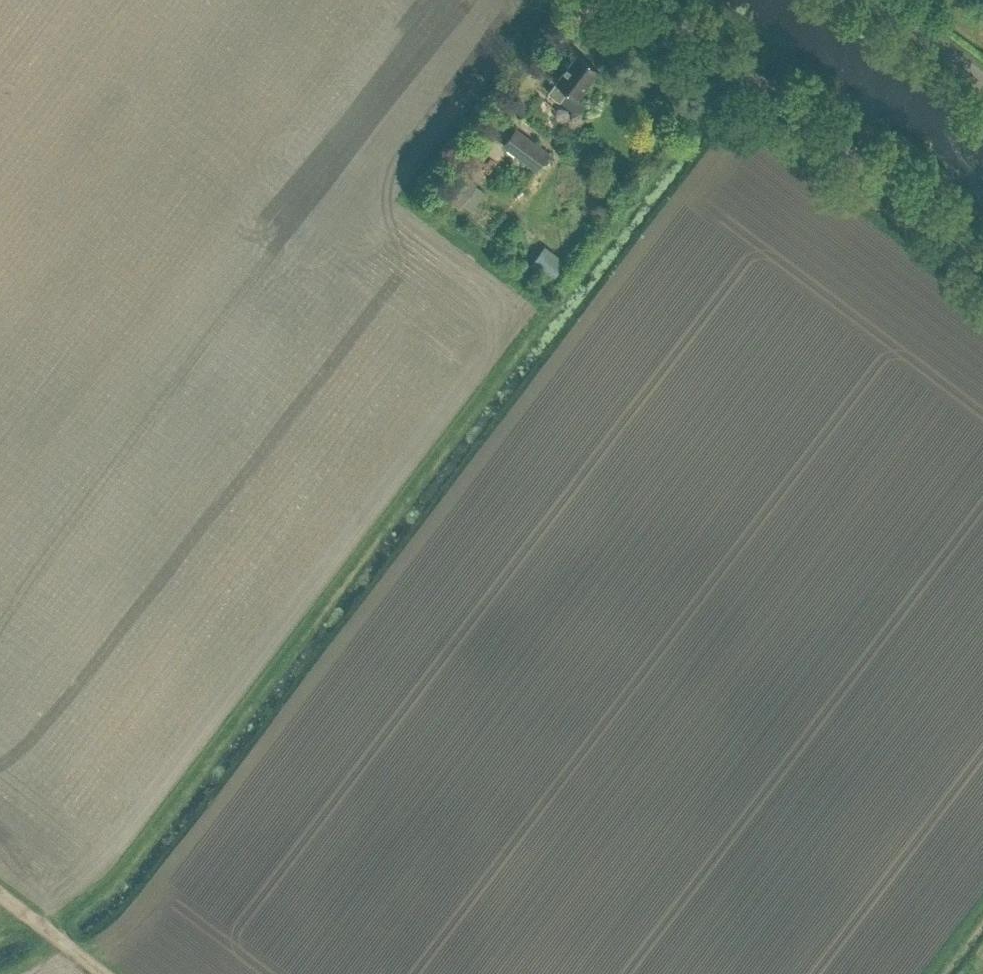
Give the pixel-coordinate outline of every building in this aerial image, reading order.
[(548,91),(577,114),(586,103),(578,97),(598,70),(576,54),(556,80),(548,91)] [(501,144),(536,171),(550,154),(515,127),(501,144)] [(550,282),(566,261),(545,245),(529,266),(550,282)]
